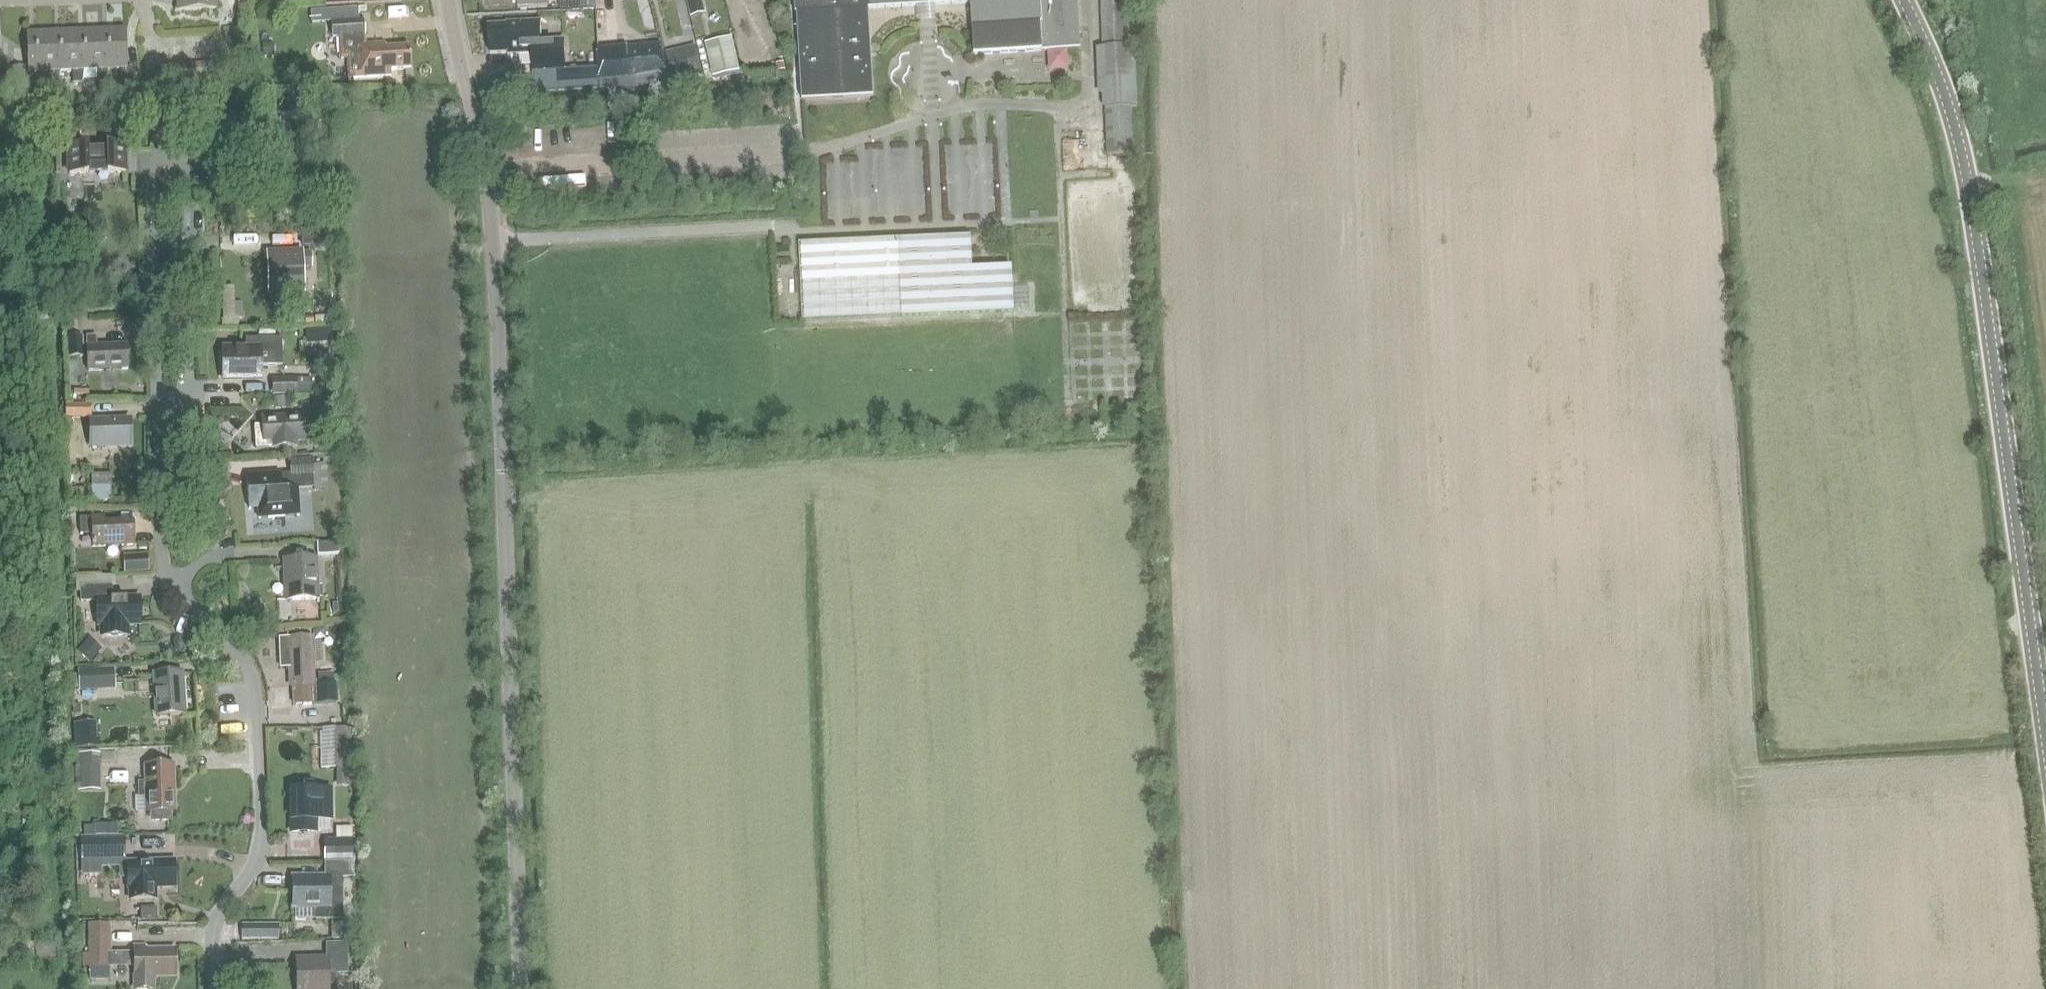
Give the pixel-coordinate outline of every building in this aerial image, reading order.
[(176,10),(216,8),(216,0),(176,0),(176,10)] [(560,9),(580,8),(580,0),(560,0),(560,9)] [(595,0),(580,0),(581,10),(596,9),(595,0)] [(795,10),(796,10),(801,97),(802,102),(833,100),(873,98),(868,5),(960,0),(794,0),(795,10)] [(974,55),(1042,51),(1042,52),(1080,50),(1077,0),(970,0),(974,55)] [(1127,0),(1100,0),(1102,48),(1096,48),(1098,109),(1105,109),(1107,157),(1132,156),(1131,107),(1138,107),(1136,46),(1129,46),(1127,0)] [(391,75),(391,69),(409,68),(408,46),(384,48),(384,44),(365,46),(364,21),(332,22),(332,36),(337,36),(339,59),(348,59),(348,77),(391,75)] [(564,40),(541,41),(540,22),(506,23),(506,25),(489,26),(490,55),(508,54),(508,55),(533,54),(534,72),(565,71),(564,40)] [(139,48),(125,48),(124,30),(100,31),(101,70),(107,70),(120,69),(121,82),(130,82),(131,68),(125,68),(125,67),(140,66),(139,48)] [(101,70),(100,31),(76,32),(77,71),(83,71),(96,70),(96,82),(105,82),(107,70),(101,70)] [(53,72),(52,32),(28,33),(29,73),(48,72),(49,85),(58,84),(59,71),(53,72)] [(77,71),(76,32),(52,32),(53,72),(59,71),(72,71),(73,83),(81,83),(83,71),(77,71)] [(739,72),(731,37),(705,43),(713,78),(739,72)] [(274,56),(273,43),(262,44),(262,57),(274,56)] [(671,81),(701,73),(695,48),(665,55),(671,81)] [(26,95),(25,66),(11,67),(12,95),(26,95)] [(44,116),(36,126),(48,135),(56,125),(44,116)] [(126,144),(65,146),(66,176),(127,174),(126,144)] [(302,231),(303,247),(326,247),(326,230),(302,231)] [(804,323),(1014,313),(1012,279),(973,281),(970,236),(800,245),(804,323)] [(269,255),(270,292),(302,291),(301,268),(311,268),(310,253),(269,255)] [(336,342),(335,328),(307,329),(308,344),(336,342)] [(66,337),(67,357),(83,357),(82,336),(66,337)] [(87,371),(127,369),(126,345),(96,346),(95,336),(85,336),(87,371)] [(245,350),(222,350),(222,379),(260,379),(260,366),(282,366),(282,338),(245,338),(245,350)] [(272,379),(272,395),(311,394),(311,378),(272,379)] [(332,429),(330,399),(311,400),(312,417),(301,418),(301,416),(261,419),(261,426),(253,426),(255,450),(298,447),(297,441),(314,440),(313,430),(332,429)] [(65,419),(90,419),(90,405),(65,405),(65,419)] [(129,421),(89,422),(89,446),(130,445),(129,421)] [(313,466),(313,456),(288,458),(289,473),(290,489),(328,487),(327,465),(313,466)] [(90,500),(111,500),(111,472),(90,472),(90,500)] [(256,483),(247,484),(249,510),(258,510),(258,518),(299,515),(297,489),(290,490),(290,489),(289,473),(255,475),(256,483)] [(92,547),(133,545),(132,523),(104,524),(103,518),(79,519),(80,535),(92,534),(92,547)] [(337,554),(336,543),(316,545),(317,555),(337,554)] [(148,554),(123,556),(124,573),(149,572),(148,554)] [(285,560),(286,578),(286,600),(316,599),(314,559),(285,560)] [(95,602),(96,624),(99,624),(99,638),(129,637),(128,623),(140,623),(139,599),(112,600),(111,586),(95,586),(95,577),(75,577),(75,594),(79,594),(80,603),(95,602)] [(90,660),(101,647),(90,638),(79,651),(90,660)] [(291,687),(312,686),(310,638),(280,639),(281,667),(290,667),(291,687)] [(115,689),(114,667),(78,670),(79,691),(115,689)] [(157,716),(182,714),(180,674),(154,676),(157,716)] [(328,703),(328,683),(317,683),(317,703),(328,703)] [(75,719),(75,746),(89,746),(90,720),(75,719)] [(99,753),(82,754),(83,791),(100,790),(99,753)] [(170,816),(170,810),(172,810),(171,767),(147,768),(148,810),(150,810),(150,817),(154,820),(166,820),(170,816)] [(329,819),(329,802),(329,791),(291,791),(292,831),(314,831),(314,819),(329,819)] [(125,838),(80,839),(81,861),(125,860),(125,838)] [(327,863),(353,863),(352,842),(326,842),(327,863)] [(127,890),(128,900),(154,899),(154,887),(174,886),(174,861),(125,862),(126,890),(127,890)] [(342,920),(342,916),(342,879),(293,879),(293,907),(314,907),(314,921),(342,920)] [(109,967),(109,924),(87,924),(87,953),(84,953),(85,966),(109,967)] [(241,925),(241,941),(278,940),(278,925),(241,925)] [(353,925),(349,925),(340,925),(341,939),(354,939),(353,925)] [(145,945),(133,946),(134,987),(136,988),(151,988),(154,986),(154,976),(175,975),(174,951),(145,952),(145,945)] [(297,988),(328,988),(328,977),(347,977),(346,946),(324,946),(325,958),(296,959),(297,988)]
